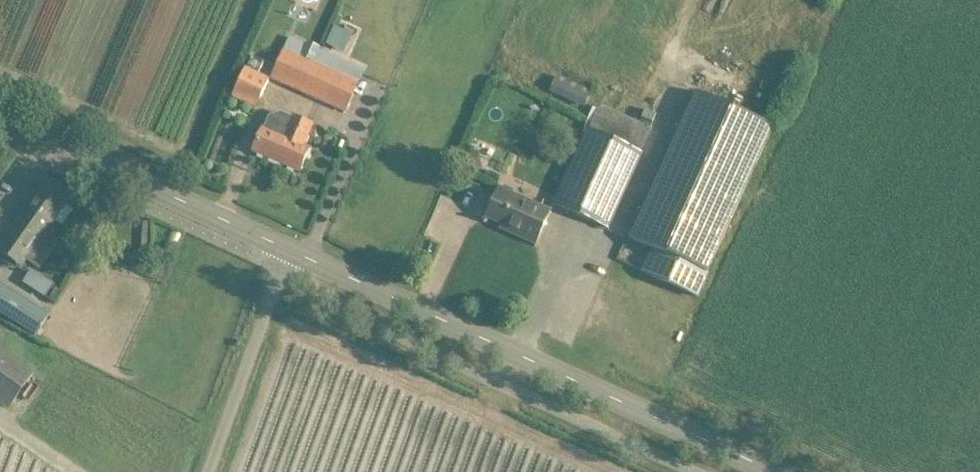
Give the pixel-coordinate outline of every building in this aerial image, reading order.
[(344,51),(352,32),(334,24),(325,44),(344,51)] [(291,37),(284,50),(272,78),(346,111),(359,84),(343,77),(349,64),(318,50),(320,47),(307,41),(306,44),(291,37)] [(252,57),(246,69),(233,97),(256,107),(269,80),(258,75),(264,62),(252,57)] [(557,76),(550,91),(584,108),(592,92),(557,76)] [(696,91),(630,238),(653,249),(643,271),(699,296),(709,273),(708,272),(771,131),(773,126),(696,91)] [(562,185),(554,204),(608,228),(617,210),(642,154),(653,129),(641,123),(600,105),(598,110),(593,108),(584,128),(587,129),(571,165),(565,180),(564,181),(562,185)] [(645,108),(641,119),(652,124),(656,113),(645,108)] [(263,128),(261,133),(253,151),(300,171),(310,148),(303,145),(312,125),(293,117),(284,137),(263,128)] [(479,151),(464,154),(468,172),(483,168),(479,151)] [(63,208),(73,194),(49,177),(0,247),(0,253),(21,267),(63,208)] [(500,188),(493,204),(487,217),(513,229),(512,233),(536,244),(551,211),(513,194),(515,190),(503,185),(501,189),(500,188)] [(23,284),(47,299),(55,286),(31,272),(23,284)] [(35,336),(48,315),(0,284),(0,313),(35,336)] [(54,290),(48,298),(54,302),(59,293),(54,290)] [(10,407),(34,373),(0,349),(0,401),(10,407)]
